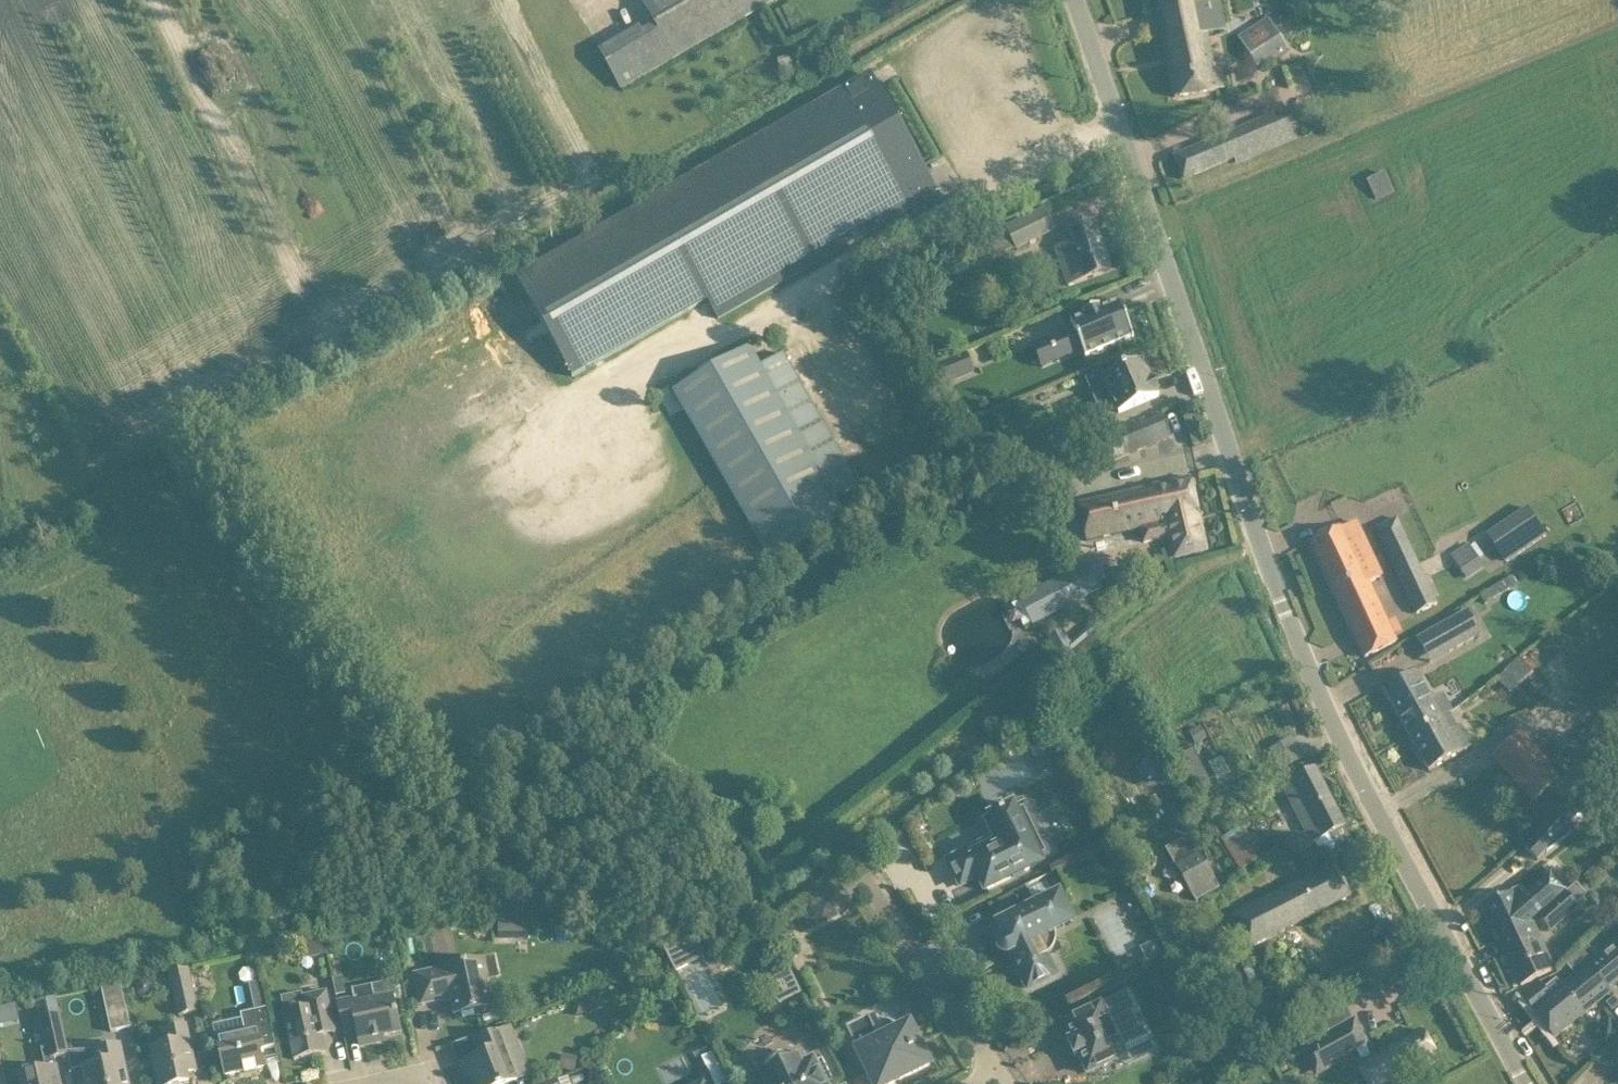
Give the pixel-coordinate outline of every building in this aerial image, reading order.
[(608,64),(622,89),(774,0),(641,0),(653,21),(655,25),(660,34),(608,64)] [(1175,98),(1218,89),(1212,57),(1208,35),(1225,32),(1218,0),(1155,0),(1175,98)] [(1238,36),(1256,63),(1285,44),(1268,17),(1238,36)] [(844,90),(650,201),(649,199),(515,275),(573,377),(707,301),(718,319),(912,209),(912,210),(937,196),(918,162),(920,161),(879,89),(877,90),(868,76),(844,90)] [(1174,158),(1184,181),(1235,159),(1237,164),(1302,137),(1292,109),(1174,158)] [(988,236),(996,254),(1014,245),(1015,248),(1055,230),(1046,211),(988,236)] [(1055,248),(1069,287),(1111,272),(1093,221),(1068,230),(1072,242),(1055,248)] [(1072,323),(1075,330),(1051,340),(1060,361),(1083,350),(1086,357),(1134,336),(1120,303),(1072,323)] [(968,351),(975,367),(1007,353),(1000,337),(968,351)] [(846,517),(836,500),(859,486),(784,355),(762,368),(749,347),(673,390),(770,560),(846,517)] [(1119,414),(1159,397),(1157,392),(1159,391),(1154,380),(1152,381),(1144,361),(1104,378),(1110,392),(1096,398),(1103,414),(1117,408),(1119,414)] [(1142,423),(1098,441),(1098,443),(1106,461),(1107,464),(1152,446),(1172,437),(1163,415),(1142,423)] [(1068,448),(1100,435),(1094,419),(1062,432),(1068,448)] [(1198,517),(1199,517),(1191,478),(1169,482),(1076,506),(1085,543),(1140,529),(1144,544),(1171,537),(1176,558),(1205,551),(1198,517)] [(1485,531),(1501,558),(1515,549),(1512,544),(1516,542),(1520,548),(1547,533),(1530,504),(1485,531)] [(1417,615),(1438,606),(1397,519),(1377,529),(1417,615)] [(1396,644),(1351,547),(1364,541),(1356,523),(1343,529),(1342,528),(1311,542),(1365,659),(1396,644)] [(1470,545),(1452,557),(1466,579),(1484,567),(1470,545)] [(1037,586),(1052,616),(1103,590),(1087,561),(1037,586)] [(1430,663),(1481,634),(1468,612),(1417,640),(1430,663)] [(1519,684),(1533,671),(1521,659),(1507,672),(1519,684)] [(1442,719),(1427,691),(1416,672),(1384,691),(1410,737),(1442,719)] [(1442,719),(1410,737),(1429,771),(1472,747),(1460,726),(1450,732),(1442,719)] [(1200,727),(1189,732),(1195,744),(1206,739),(1200,727)] [(1493,756),(1532,802),(1560,778),(1521,732),(1493,756)] [(1180,753),(1178,755),(1193,787),(1208,779),(1193,747),(1192,747),(1190,744),(1178,750),(1180,753)] [(1127,807),(1161,783),(1136,748),(1102,773),(1127,807)] [(992,793),(1041,770),(1032,753),(997,770),(999,775),(986,781),(992,793)] [(1317,846),(1319,848),(1323,849),(1327,849),(1332,848),(1336,845),(1336,847),(1352,839),(1315,768),(1292,780),(1293,780),(1282,786),(1312,844),(1314,843),(1317,846)] [(996,847),(972,859),(968,852),(948,862),(961,887),(978,878),(985,891),(1042,863),(1040,860),(1044,858),(1047,853),(1047,848),(1045,844),(1041,841),(1036,841),(1032,843),(1024,825),(1028,824),(1030,819),(1030,814),(1028,810),(1024,807),(1019,807),(1015,809),(1013,805),(1004,809),(1002,806),(998,808),(999,812),(982,820),(996,847)] [(1547,853),(1576,830),(1571,825),(1571,824),(1558,812),(1525,850),(1538,861),(1546,852),(1547,853)] [(1220,838),(1239,870),(1258,859),(1238,827),(1220,838)] [(1191,835),(1166,849),(1174,863),(1192,895),(1193,895),(1196,902),(1220,888),(1217,882),(1199,850),(1191,835)] [(1233,916),(1250,948),(1250,949),(1351,897),(1334,864),(1288,888),(1282,876),(1263,885),(1269,898),(1233,916)] [(1025,887),(1017,891),(1023,904),(1031,900),(1025,887)] [(1528,926),(1539,916),(1556,902),(1555,901),(1549,888),(1514,904),(1509,894),(1483,907),(1499,940),(1528,926)] [(1539,916),(1548,927),(1551,931),(1578,909),(1566,894),(1565,895),(1556,902),(1539,916)] [(999,946),(999,947),(1000,949),(1001,950),(1002,952),(1003,953),(1005,953),(1007,954),(1008,953),(1010,953),(1028,989),(1055,976),(1046,957),(1049,955),(1052,952),(1053,951),(1054,950),(1055,948),(1055,946),(1056,945),(1056,943),(1057,939),(1057,938),(1056,936),(1056,932),(1055,931),(1073,922),(1059,895),(997,925),(1004,940),(1003,940),(1002,941),(1000,943),(1000,944),(999,946)] [(812,908),(818,919),(835,911),(829,899),(812,908)] [(499,936),(526,936),(526,922),(499,922),(499,936)] [(1528,926),(1499,940),(1521,987),(1550,973),(1528,926)] [(1578,954),(1610,994),(1613,991),(1611,989),(1617,983),(1617,941),(1597,958),(1588,946),(1578,954)] [(705,958),(697,942),(661,943),(675,973),(705,958)] [(1554,1039),(1610,994),(1578,954),(1566,968),(1574,978),(1560,989),(1555,983),(1546,990),(1543,986),(1542,987),(1525,1000),(1554,1039)] [(443,968),(444,970),(415,976),(422,1005),(452,998),(456,1015),(492,1007),(482,960),(443,968)] [(170,974),(179,1015),(198,1011),(189,969),(170,974)] [(800,993),(788,970),(769,980),(780,1003),(800,993)] [(342,979),(332,982),(335,994),(345,992),(342,979)] [(217,1037),(225,1076),(244,1072),(245,1074),(257,1071),(256,1069),(264,1067),(260,1053),(264,1052),(264,1050),(276,1047),(268,1008),(262,980),(248,983),(255,1011),(241,1014),(245,1031),(217,1037)] [(101,988),(107,1015),(111,1033),(131,1028),(121,983),(101,988)] [(356,1029),(360,1046),(377,1042),(376,1037),(401,1032),(394,997),(375,1001),(372,986),(354,990),(356,1000),(337,1004),(343,1032),(356,1029)] [(314,1008),(284,1015),(295,1060),(325,1054),(321,1036),(335,1033),(326,992),(311,996),(314,1008)] [(596,994),(572,1002),(577,1017),(601,1008),(596,994)] [(1156,1050),(1149,1037),(1129,995),(1102,1008),(1100,1005),(1099,1006),(1064,1023),(1064,1024),(1065,1025),(1071,1038),(1071,1039),(1072,1042),(1068,1044),(1075,1057),(1079,1055),(1080,1059),(1088,1074),(1124,1057),(1128,1065),(1156,1050)] [(19,1075),(21,1083),(61,1083),(57,1067),(55,1058),(69,1056),(60,1013),(56,998),(37,1001),(41,1017),(47,1048),(42,1049),(45,1061),(46,1069),(19,1075)] [(873,1083),(893,1083),(930,1065),(910,1025),(880,1039),(869,1016),(846,1028),(873,1083)] [(1220,1045),(1231,1063),(1241,1057),(1243,1059),(1264,1047),(1257,1036),(1261,1034),(1251,1018),(1228,1033),(1232,1038),(1220,1045)] [(1314,1072),(1368,1043),(1355,1020),(1327,1035),(1319,1019),(1293,1034),(1314,1072)] [(151,1049),(158,1083),(188,1083),(190,1083),(188,1075),(196,1073),(186,1027),(165,1031),(168,1045),(151,1049)] [(464,1062),(466,1068),(469,1067),(476,1083),(510,1083),(518,1081),(529,1076),(519,1051),(510,1028),(475,1042),(480,1056),(464,1062)] [(1438,1061),(1422,1031),(1358,1065),(1368,1083),(1397,1083),(1438,1061)] [(83,1068),(87,1083),(128,1083),(120,1045),(95,1051),(98,1064),(83,1068)] [(563,1054),(560,1069),(575,1072),(578,1057),(563,1054)] [(813,1060),(800,1066),(797,1058),(793,1060),(790,1055),(785,1054),(780,1054),(770,1058),(767,1063),(765,1068),(767,1073),(763,1075),(767,1083),(764,1083),(825,1083),(813,1060)] [(1221,1057),(1211,1063),(1217,1073),(1227,1067),(1226,1066),(1221,1057)]
